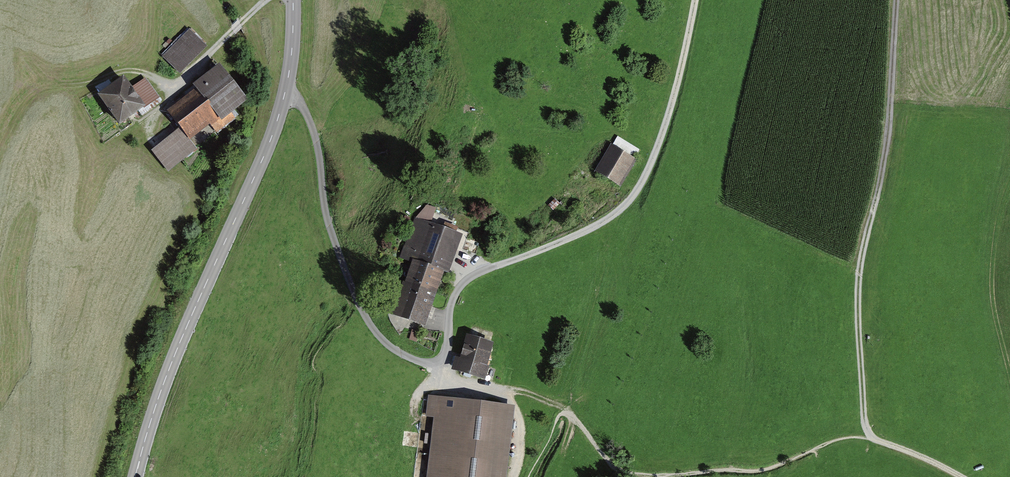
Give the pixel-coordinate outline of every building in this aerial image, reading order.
[(189,30),(162,58),(180,76),(207,48),(189,30)] [(167,112),(180,129),(151,151),(168,172),(196,150),(190,141),(210,125),(216,134),(235,119),(232,114),(248,102),(220,65),(193,86),(195,90),(167,112)] [(97,96),(119,127),(160,99),(146,78),(131,88),(124,78),(97,96)] [(611,146),(595,173),(619,187),(635,160),(634,159),(639,150),(618,137),(612,147),(611,146)] [(412,264),(405,284),(403,284),(397,302),(395,302),(390,317),(425,329),(445,274),(449,275),(463,236),(414,220),(405,247),(404,246),(399,259),(412,264)] [(489,368),(487,368),(494,344),(466,336),(459,360),(455,359),(452,372),(485,381),(489,368)] [(515,408),(428,397),(425,418),(434,419),(427,476),(506,476),(515,408)]
